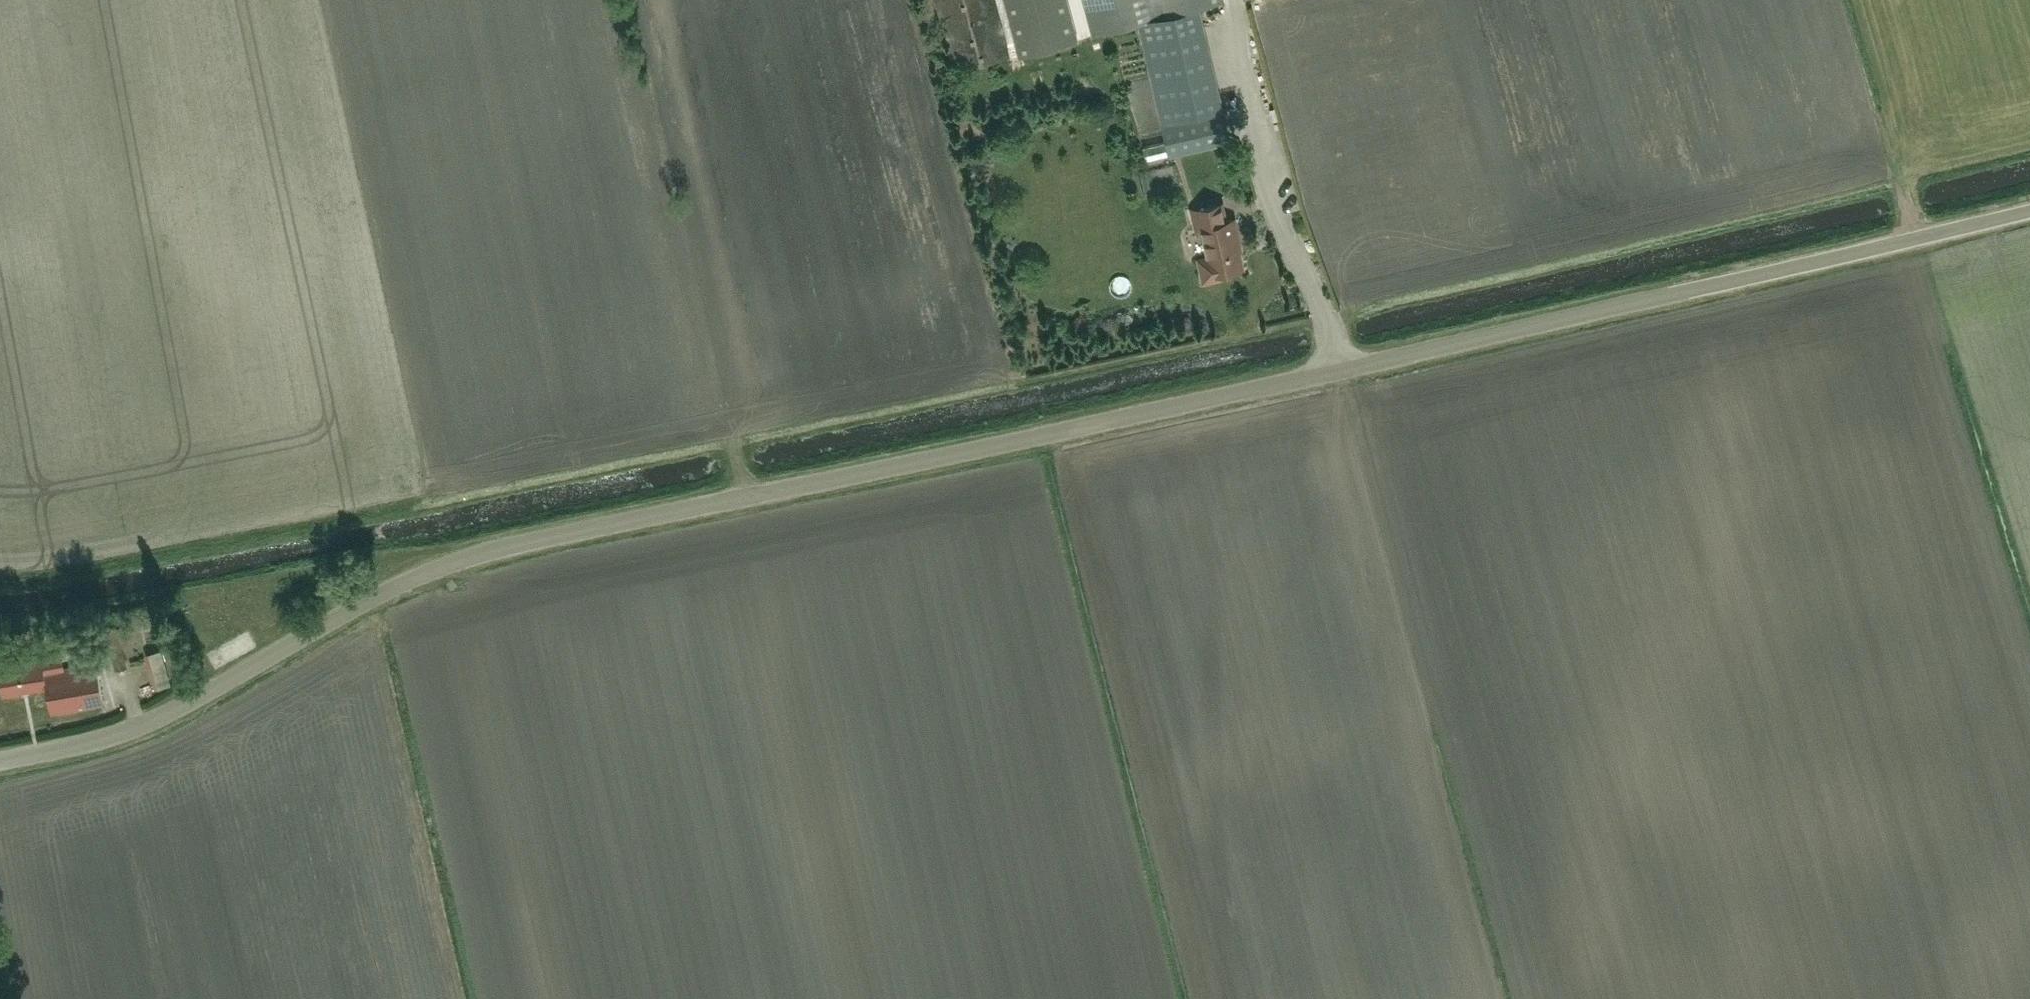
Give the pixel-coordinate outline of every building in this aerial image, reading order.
[(956,70),(1009,57),(994,0),(938,0),(956,70)] [(1066,0),(1006,0),(1020,56),(1077,41),(1066,0)] [(1170,155),(1230,142),(1199,6),(1223,0),(1083,0),(1092,34),(1139,22),(1170,155)] [(1221,203),(1192,209),(1196,228),(1200,227),(1203,237),(1204,237),(1208,256),(1198,258),(1203,280),(1225,275),(1224,270),(1242,266),(1236,240),(1238,240),(1233,219),(1225,221),(1221,203)] [(116,624),(104,627),(110,651),(122,647),(116,624)] [(0,665),(0,679),(3,696),(48,688),(52,713),(103,704),(96,663),(64,668),(62,657),(20,664),(19,662),(0,665)]
